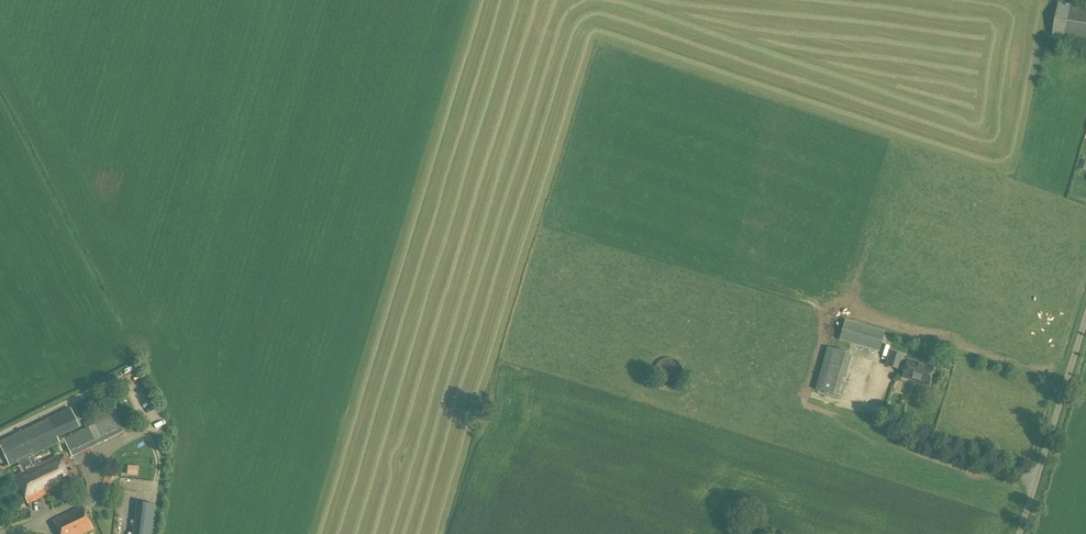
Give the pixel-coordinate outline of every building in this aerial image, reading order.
[(1058,2),(1052,37),(1085,44),(1085,8),(1058,2)] [(879,352),(885,331),(845,320),(839,340),(879,352)] [(763,332),(765,327),(756,324),(754,329),(763,332)] [(779,325),(777,335),(800,341),(803,331),(779,325)] [(745,341),(748,332),(738,328),(734,338),(745,341)] [(801,346),(798,355),(810,358),(812,350),(801,346)] [(842,397),(853,355),(826,347),(815,390),(842,397)] [(928,386),(933,368),(907,360),(903,359),(904,355),(889,351),(885,366),(899,370),(898,370),(904,372),(902,379),(928,386)] [(668,387),(670,387),(673,386),(675,385),(677,384),(679,382),(680,380),(682,378),(682,376),(683,373),(683,371),(682,369),(681,366),(680,364),(679,362),(677,361),(675,360),(672,359),(670,358),(668,358),(665,359),(663,359),(661,360),(659,362),(657,364),(656,366),(655,368),(654,370),(654,372),(654,375),(655,377),(656,379),(657,381),(659,383),(661,385),(663,386),(666,386),(668,387)] [(762,370),(773,373),(775,366),(765,362),(762,370)] [(71,408),(69,409),(48,419),(34,425),(0,441),(0,447),(9,467),(18,462),(20,466),(23,473),(21,474),(15,476),(29,504),(34,501),(54,492),(71,484),(66,472),(58,456),(37,466),(34,460),(32,456),(34,455),(60,443),(57,438),(80,427),(71,408)] [(63,439),(72,457),(103,442),(95,424),(63,439)] [(138,476),(138,467),(128,466),(127,475),(138,476)] [(155,505),(137,503),(135,516),(154,518),(155,505)] [(93,530),(84,510),(82,506),(52,520),(59,533),(84,533),(93,530)] [(154,518),(135,516),(134,528),(152,530),(154,518)]
